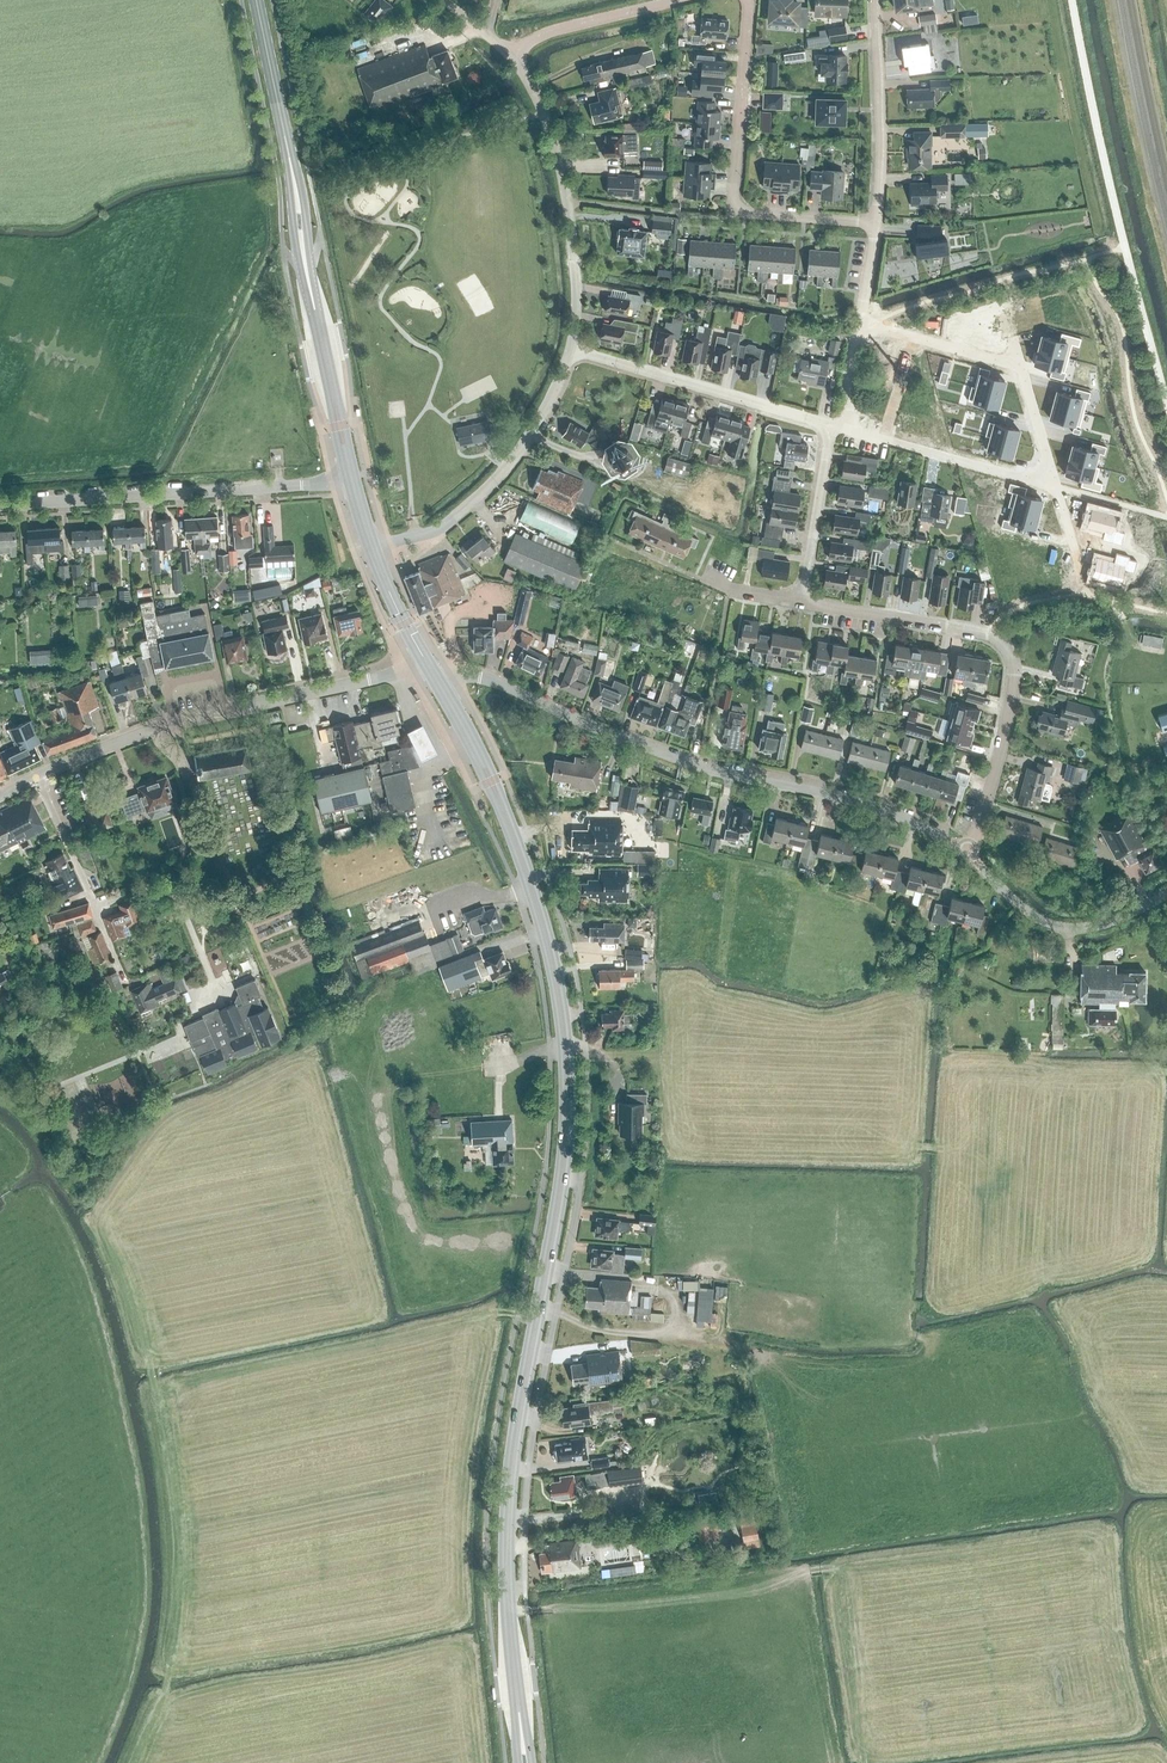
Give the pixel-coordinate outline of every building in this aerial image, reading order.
[(382,0),(376,0),(365,14),(377,24),(391,6),(382,0)] [(779,1),(771,1),(769,20),(795,22),(795,26),(806,27),(807,8),(797,7),(797,3),(789,2),(789,0),(779,0),(779,1)] [(815,14),(826,14),(828,16),(832,16),(834,15),(845,15),(845,3),(847,2),(847,0),(816,0),(815,14)] [(896,10),(934,5),(933,0),(894,0),(896,10)] [(954,9),(953,0),(945,0),(947,10),(954,9)] [(935,14),(918,16),(919,26),(923,25),(923,27),(924,31),(924,32),(925,32),(936,31),(938,30),(938,29),(943,29),(941,13),(935,14)] [(974,15),(962,17),(963,24),(975,23),(974,15)] [(728,21),(701,19),(700,35),(691,35),(690,43),(705,44),(706,36),(726,38),(728,21)] [(846,37),(845,27),(828,30),(829,39),(846,37)] [(930,55),(928,43),(901,47),(903,65),(907,64),(908,73),(935,69),(933,55),(930,55)] [(772,45),(757,44),(756,55),(772,52),(772,45)] [(428,59),(424,45),(357,68),(372,110),(431,89),(430,87),(441,82),(441,83),(457,77),(447,50),(430,57),(430,58),(428,59)] [(655,64),(651,50),(590,65),(591,66),(581,68),(583,80),(589,79),(590,83),(612,77),(613,80),(622,78),(621,75),(626,74),(625,71),(655,64)] [(716,53),(710,53),(695,51),(694,66),(701,66),(701,73),(723,75),(725,61),(715,60),(716,53)] [(806,59),(804,51),(784,54),(785,62),(806,59)] [(827,81),(844,82),(845,74),(846,74),(846,63),(845,63),(845,56),(827,55),(817,55),(816,64),(821,64),(821,74),(827,74),(827,81)] [(767,61),(766,75),(776,75),(776,61),(767,61)] [(723,75),(701,73),(700,81),(692,80),(691,94),(712,96),(713,89),(722,90),(723,75)] [(628,88),(652,83),(650,74),(626,80),(628,88)] [(949,90),(949,79),(930,80),(930,89),(906,90),(906,94),(905,95),(905,102),(907,104),(907,108),(934,107),(933,101),(937,101),(940,97),(940,90),(949,90)] [(622,116),(615,88),(597,92),(600,102),(589,104),(594,123),(622,116)] [(782,94),(764,93),(763,108),(781,108),(782,94)] [(845,100),(816,99),(816,122),(844,123),(844,112),(845,112),(845,106),(845,100)] [(720,111),(715,111),(716,102),(698,101),(696,123),(719,125),(720,111)] [(670,107),(662,107),(661,118),(669,119),(670,107)] [(712,147),(713,138),(718,139),(719,125),(696,123),(694,146),(712,147)] [(964,137),(964,136),(973,136),(988,136),(988,123),(964,124),(964,123),(940,123),(940,138),(964,137)] [(931,140),(931,132),(916,132),(916,140),(907,140),(907,151),(909,151),(910,167),(929,167),(928,140),(931,140)] [(636,148),(636,134),(622,135),(606,135),(606,144),(603,144),(603,156),(622,156),(622,149),(636,148)] [(976,143),(977,149),(978,149),(978,159),(986,158),(985,148),(982,148),(982,142),(976,143)] [(808,144),(807,155),(805,171),(809,171),(810,167),(813,167),(814,155),(815,144),(808,144)] [(663,162),(643,161),(643,169),(662,170),(663,162)] [(685,179),(715,181),(715,173),(710,172),(710,163),(686,161),(685,179)] [(779,193),(782,164),(764,162),(762,186),(772,187),(771,193),(779,193)] [(782,164),(779,193),(787,194),(788,188),(797,189),(799,165),(782,164)] [(667,171),(642,170),(642,178),(667,178),(667,171)] [(843,172),(823,171),(823,172),(812,171),(810,189),(818,189),(818,188),(822,188),(821,197),(841,198),(843,172)] [(946,190),(946,175),(931,175),(931,184),(910,184),(911,205),(924,205),(924,202),(935,202),(935,192),(937,190),(946,190)] [(638,199),(639,186),(639,178),(633,178),(633,176),(624,176),(624,178),(608,177),(607,194),(632,195),(632,199),(638,199)] [(715,181),(685,179),(684,196),(707,198),(708,189),(714,189),(715,181)] [(680,203),(670,202),(669,210),(680,211),(680,203)] [(668,216),(653,214),(651,232),(670,234),(671,223),(672,216),(668,216)] [(941,226),(917,225),(916,235),(922,236),(923,242),(914,243),(916,258),(948,254),(946,239),(935,240),(935,236),(940,237),(941,226)] [(638,229),(629,228),(629,230),(619,229),(619,230),(617,230),(616,237),(618,238),(616,253),(644,256),(646,231),(637,230),(638,229)] [(686,239),(678,239),(677,254),(685,254),(686,239)] [(703,266),(705,241),(690,240),(690,239),(689,239),(687,265),(688,265),(687,276),(692,276),(693,265),(703,266)] [(712,278),(717,278),(720,242),(705,241),(703,266),(713,267),(712,278)] [(720,242),(717,278),(722,279),(723,268),(733,268),(733,269),(735,243),(735,244),(720,242)] [(757,281),(762,282),(765,246),(750,245),(750,244),(749,244),(747,270),(748,270),(757,270),(757,281)] [(778,272),(780,247),(765,246),(762,282),(767,282),(768,271),(778,272)] [(780,247),(778,272),(777,283),(782,283),(783,272),(792,273),(792,274),(793,274),(795,248),(794,248),(780,247)] [(821,286),(822,275),(824,251),(809,250),(809,249),(806,275),(807,275),(807,274),(817,275),(816,286),(821,286)] [(824,251),(822,275),(832,276),(831,287),(836,288),(837,277),(840,251),(839,251),(839,252),(824,251)] [(659,269),(658,279),(671,281),(672,271),(659,269)] [(640,296),(626,293),(625,299),(608,296),(605,311),(626,315),(628,308),(637,310),(639,303),(640,296)] [(775,293),(768,293),(767,301),(775,302),(775,293)] [(790,304),(791,296),(784,295),(783,303),(790,304)] [(683,305),(675,304),(673,312),(682,313),(683,305)] [(738,308),(737,321),(746,322),(747,309),(738,308)] [(787,330),(790,314),(774,311),(772,327),(787,330)] [(682,319),(673,318),(671,323),(665,322),(663,332),(657,331),(653,352),(669,355),(672,338),(678,339),(682,319)] [(638,324),(615,319),(614,326),(602,323),(599,339),(621,343),(622,337),(635,340),(638,324)] [(711,328),(704,327),(703,333),(697,331),(695,341),(686,339),(682,360),(697,363),(701,346),(707,348),(710,334),(711,328)] [(728,331),(727,337),(717,335),(711,369),(726,372),(730,354),(736,355),(739,341),(740,334),(728,331)] [(1038,349),(1038,350),(1068,358),(1072,345),(1078,346),(1081,338),(1061,333),(1059,340),(1042,336),(1038,349)] [(840,341),(830,339),(827,353),(837,355),(840,341)] [(773,366),(776,353),(761,349),(761,348),(756,347),(755,344),(748,343),(746,344),(746,346),(739,345),(735,364),(742,365),(742,367),(739,377),(755,380),(757,372),(757,370),(772,373),(773,366)] [(1038,350),(1034,364),(1051,369),(1051,370),(1049,376),(1063,380),(1066,372),(1064,372),(1068,358),(1038,350)] [(836,358),(828,356),(827,361),(811,358),(811,361),(801,359),(797,378),(810,381),(810,384),(823,386),(825,373),(833,374),(836,358)] [(941,371),(940,378),(947,380),(948,373),(941,371)] [(971,386),(1001,394),(1005,381),(988,376),(978,373),(974,387),(971,386)] [(971,386),(967,400),(971,401),(997,408),(1001,394),(971,386)] [(1057,391),(1053,405),(1083,413),(1087,400),(1088,401),(1090,392),(1076,388),(1074,395),(1074,396),(1057,391)] [(669,422),(675,402),(662,398),(657,414),(650,412),(646,426),(666,432),(669,422)] [(689,405),(675,402),(669,422),(682,426),(680,436),(687,438),(691,423),(684,421),(689,405)] [(1053,405),(1050,418),(1076,425),(1079,427),(1083,413),(1053,405)] [(711,434),(724,438),(730,418),(717,414),(712,430),(705,427),(701,442),(708,444),(711,434)] [(724,438),(731,440),(727,454),(741,458),(744,444),(745,444),(750,428),(749,427),(749,428),(742,427),(744,421),(730,418),(724,438)] [(989,421),(985,435),(1015,443),(1019,430),(993,422),(989,421)] [(487,422),(456,429),(460,445),(491,438),(487,422)] [(770,428),(784,431),(785,425),(772,422),(770,428)] [(587,433),(570,423),(566,429),(564,429),(563,432),(563,434),(562,436),(580,447),(584,440),(591,444),(597,448),(604,436),(591,428),(588,433),(587,433)] [(631,432),(629,439),(637,441),(639,434),(631,432)] [(801,435),(781,432),(778,446),(785,447),(783,458),(805,461),(807,445),(799,443),(801,435)] [(985,435),(985,436),(989,437),(990,437),(987,450),(1011,457),(1015,443),(985,435)] [(1069,459),(1069,460),(1099,468),(1099,467),(1095,466),(1093,466),(1097,453),(1099,453),(1104,455),(1106,447),(1092,443),(1090,449),(1090,450),(1073,445),(1069,459)] [(683,447),(681,453),(687,455),(689,449),(683,447)] [(624,450),(619,449),(616,451),(613,456),(614,461),(619,464),(622,464),(624,464),(628,458),(628,454),(624,450)] [(719,456),(709,453),(706,463),(716,465),(719,456)] [(862,456),(861,463),(846,461),(844,461),(841,476),(862,480),(864,470),(875,471),(877,459),(862,456)] [(691,464),(668,457),(664,472),(687,478),(691,464)] [(1069,460),(1065,474),(1082,479),(1080,486),(1100,491),(1102,483),(1095,481),(1099,468),(1069,460)] [(557,473),(548,469),(547,473),(540,470),(532,488),(539,491),(535,499),(570,514),(583,482),(557,471),(557,473)] [(771,507),(797,511),(800,494),(789,493),(791,478),(773,476),(771,490),(774,491),(771,507)] [(916,484),(901,481),(897,503),(913,505),(916,484)] [(1010,483),(1007,491),(1011,492),(1008,506),(1038,514),(1042,500),(1024,495),(1025,494),(1026,488),(1010,483)] [(863,490),(840,486),(837,502),(860,506),(863,490)] [(888,489),(869,486),(868,496),(887,499),(888,489)] [(949,495),(934,493),(932,502),(923,501),(920,520),(934,522),(935,515),(945,517),(949,495)] [(957,497),(954,514),(964,515),(965,512),(967,498),(957,497)] [(572,542),(580,525),(537,503),(529,520),(572,542)] [(1003,519),(1001,527),(1015,531),(1017,524),(1034,528),(1038,514),(1008,506),(1011,507),(1007,520),(1003,519)] [(797,511),(771,507),(769,522),(766,522),(765,527),(764,537),(780,539),(781,540),(783,530),(783,526),(794,527),(797,511)] [(1091,508),(1086,526),(1104,531),(1102,540),(1122,545),(1125,532),(1114,529),(1117,515),(1091,508)] [(642,539),(651,518),(632,510),(628,518),(633,521),(628,533),(642,539)] [(870,514),(855,512),(854,518),(835,515),(832,530),(856,534),(858,525),(868,527),(870,514)] [(642,539),(655,545),(669,516),(663,513),(661,518),(663,519),(661,523),(651,518),(642,539)] [(248,514),(232,515),(234,536),(235,548),(253,546),(252,533),(249,533),(248,514)] [(674,518),(669,516),(655,545),(669,551),(679,530),(668,526),(670,522),(672,523),(674,518)] [(200,518),(203,553),(211,553),(210,543),(206,543),(205,537),(218,536),(217,517),(200,518)] [(203,553),(200,518),(184,519),(185,538),(198,537),(199,544),(195,544),(195,554),(203,553)] [(172,529),(171,520),(156,520),(157,539),(164,539),(165,548),(172,548),(172,538),(172,535),(174,535),(173,529),(172,529)] [(274,546),(272,525),(263,526),(265,547),(264,547),(265,561),(295,559),(294,545),(274,546)] [(129,542),(130,541),(140,541),(140,548),(145,548),(145,541),(144,526),(128,527),(129,542)] [(129,542),(128,527),(112,529),(113,543),(125,542),(126,549),(131,549),(130,541),(129,542)] [(43,529),(44,543),(46,542),(46,552),(57,551),(63,551),(63,541),(60,541),(59,528),(43,529)] [(28,543),(25,544),(26,553),(27,564),(33,564),(32,553),(45,552),(44,543),(43,529),(27,530),(28,543)] [(88,544),(89,544),(98,544),(99,551),(104,550),(103,543),(104,543),(103,529),(87,530),(88,544)] [(88,544),(87,530),(71,531),(72,546),(84,545),(84,552),(90,551),(89,544),(88,544)] [(679,530),(669,551),(683,558),(689,545),(694,548),(698,539),(679,530)] [(15,531),(0,532),(0,552),(10,552),(10,556),(16,556),(15,544),(16,544),(15,531)] [(534,533),(531,540),(515,533),(503,560),(574,590),(586,563),(577,560),(580,553),(534,533)] [(926,536),(916,534),(915,541),(925,543),(926,536)] [(495,551),(482,535),(471,545),(468,541),(460,548),(467,557),(470,554),(475,562),(486,553),(489,556),(495,551)] [(760,536),(752,535),(751,544),(758,545),(760,536)] [(965,546),(969,548),(973,546),(975,542),(973,538),(969,536),(965,538),(963,542),(965,546)] [(994,545),(996,538),(987,536),(985,543),(994,545)] [(870,542),(853,539),(852,545),(831,542),(828,557),(849,561),(852,547),(869,550),(870,542)] [(903,540),(902,548),(898,572),(906,574),(911,541),(903,540)] [(932,577),(933,578),(934,574),(938,548),(931,547),(925,576),(932,577)] [(185,548),(186,571),(194,571),(193,548),(185,548)] [(774,551),(757,548),(756,558),(763,560),(761,575),(786,579),(789,561),(773,559),(774,551)] [(160,573),(159,549),(150,550),(152,574),(160,573)] [(878,565),(880,551),(873,550),(872,549),(869,567),(877,569),(876,572),(875,572),(872,592),(887,594),(891,575),(883,573),(885,566),(878,565)] [(238,565),(237,550),(228,551),(229,566),(238,565)] [(1113,563),(1097,559),(1093,578),(1119,584),(1122,570),(1135,573),(1137,560),(1129,558),(1130,556),(1115,552),(1113,563)] [(465,594),(449,553),(441,556),(441,555),(417,564),(420,571),(418,572),(406,576),(405,577),(405,578),(419,612),(418,612),(419,613),(420,612),(432,607),(432,606),(434,606),(465,594)] [(229,571),(228,554),(217,555),(218,571),(229,571)] [(470,565),(461,554),(455,558),(465,569),(470,565)] [(249,567),(258,567),(263,566),(262,556),(248,557),(249,567)] [(71,565),(72,579),(81,578),(80,564),(71,565)] [(69,579),(68,565),(59,565),(60,580),(69,579)] [(847,579),(865,582),(867,569),(847,566),(846,573),(826,570),(823,585),(843,589),(845,578),(847,579)] [(516,572),(507,568),(503,579),(512,583),(516,572)] [(934,574),(933,578),(932,577),(929,601),(944,604),(948,576),(934,574)] [(988,587),(984,586),(984,583),(977,582),(977,580),(959,576),(957,586),(960,587),(957,606),(972,608),(974,597),(982,598),(982,597),(986,597),(988,587)] [(320,577),(303,586),(304,589),(303,589),(305,597),(315,595),(314,588),(322,586),(320,577)] [(919,579),(903,577),(900,597),(916,599),(919,579)] [(331,589),(329,579),(322,580),(324,590),(331,589)] [(183,593),(181,581),(177,581),(174,582),(173,582),(174,594),(183,593)] [(258,596),(286,593),(285,584),(257,587),(258,596)] [(151,587),(137,589),(138,597),(152,595),(151,587)] [(78,597),(79,607),(98,605),(97,595),(78,597)] [(530,598),(520,596),(514,623),(523,625),(530,598)] [(215,608),(219,604),(213,599),(210,603),(215,608)] [(142,613),(154,611),(152,601),(140,603),(142,613)] [(347,613),(345,607),(332,610),(334,616),(333,616),(338,635),(350,632),(350,633),(351,633),(354,634),(359,633),(360,630),(362,630),(359,619),(360,619),(358,610),(347,613)] [(204,614),(190,616),(188,609),(155,616),(154,611),(142,613),(152,663),(154,669),(164,666),(165,668),(214,658),(204,614)] [(253,620),(251,611),(243,613),(243,617),(249,621),(253,620)] [(321,613),(298,618),(304,644),(316,641),(316,640),(327,637),(324,624),(323,624),(321,613)] [(289,628),(286,616),(262,621),(264,633),(263,634),(268,654),(286,650),(282,630),(289,628)] [(129,625),(127,618),(117,621),(119,628),(129,625)] [(509,638),(514,619),(493,620),(493,627),(474,627),(474,651),(493,651),(493,638),(509,638)] [(757,630),(759,622),(743,619),(740,638),(738,637),(737,648),(743,649),(745,639),(755,641),(757,630)] [(223,633),(221,623),(213,625),(216,639),(224,638),(225,640),(223,641),(227,662),(246,658),(241,637),(233,639),(231,631),(223,633)] [(548,643),(557,645),(560,632),(551,630),(548,643)] [(755,641),(754,648),(752,648),(750,659),(756,660),(758,649),(767,651),(769,651),(772,632),(757,630),(755,641)] [(548,658),(536,652),(527,648),(533,637),(521,631),(516,642),(523,646),(514,664),(527,670),(539,676),(548,658)] [(769,651),(767,651),(765,661),(771,662),(773,652),(782,653),(783,654),(787,635),(772,632),(769,651)] [(783,654),(782,653),(780,664),(786,665),(788,654),(799,656),(802,637),(787,635),(783,654)] [(1155,637),(1154,646),(1161,647),(1162,638),(1155,637)] [(1080,654),(1077,653),(1070,651),(1072,643),(1061,640),(1052,673),(1061,676),(1060,683),(1058,688),(1069,691),(1070,686),(1071,686),(1078,688),(1081,688),(1083,678),(1074,676),(1076,669),(1080,654)] [(830,663),(833,644),(817,641),(814,660),(813,659),(811,671),(817,672),(819,661),(828,663),(830,663)] [(587,642),(586,651),(600,653),(601,643),(587,642)] [(830,663),(828,663),(826,673),(832,674),(834,664),(844,665),(846,654),(847,654),(848,646),(833,644),(830,663)] [(907,666),(910,647),(895,644),(893,655),(887,654),(884,672),(895,674),(896,668),(904,670),(905,665),(907,666)] [(925,649),(910,647),(907,666),(905,665),(904,670),(903,676),(918,678),(920,668),(922,668),(925,649)] [(33,649),(34,663),(56,662),(55,648),(33,649)] [(569,657),(560,653),(561,649),(554,648),(553,657),(556,657),(552,667),(563,671),(569,657)] [(920,668),(918,678),(924,679),(926,669),(937,670),(940,651),(925,649),(922,668),(920,668)] [(736,653),(726,651),(724,660),(734,662),(736,653)] [(844,665),(843,673),(841,672),(840,683),(846,684),(848,674),(856,675),(858,676),(861,656),(847,654),(846,654),(844,665)] [(968,686),(973,656),(965,654),(965,656),(957,655),(954,676),(963,677),(962,685),(968,686)] [(125,677),(131,697),(147,692),(142,677),(149,675),(142,655),(136,657),(141,673),(125,677)] [(876,659),(861,656),(858,676),(856,675),(854,686),(861,687),(862,676),(873,678),(876,659)] [(973,656),(968,686),(974,687),(976,680),(985,681),(989,660),(982,659),(982,657),(973,656)] [(560,687),(571,692),(583,696),(588,685),(585,684),(591,670),(581,666),(583,661),(572,657),(560,687)] [(606,660),(597,658),(594,675),(603,676),(606,660)] [(131,697),(125,677),(121,664),(111,667),(113,673),(116,672),(118,679),(109,682),(115,702),(131,697)] [(108,680),(104,668),(98,670),(102,682),(108,680)] [(647,674),(639,671),(632,689),(640,691),(647,674)] [(672,683),(671,682),(664,705),(666,705),(658,727),(669,731),(677,710),(676,710),(670,707),(677,689),(680,678),(674,676),(672,683)] [(953,678),(946,677),(943,694),(951,695),(953,678)] [(618,711),(629,684),(614,678),(611,686),(599,682),(591,700),(618,711)] [(664,705),(671,682),(665,680),(657,702),(638,696),(630,717),(655,726),(663,705),(664,705)] [(98,707),(89,681),(57,692),(70,727),(42,738),(48,755),(97,737),(88,710),(98,707)] [(26,685),(19,687),(22,703),(30,702),(26,685)] [(732,689),(721,687),(717,707),(728,709),(732,689)] [(889,688),(881,687),(879,696),(888,697),(889,688)] [(940,693),(921,687),(919,697),(937,703),(940,693)] [(773,694),(761,692),(758,709),(770,711),(773,694)] [(983,697),(968,692),(966,700),(981,705),(983,697)] [(677,710),(669,731),(684,736),(691,715),(696,717),(702,701),(682,694),(676,710),(677,710)] [(1036,724),(1038,725),(1037,729),(1052,733),(1052,735),(1062,738),(1065,724),(1075,726),(1076,720),(1092,724),(1096,708),(1066,699),(1065,707),(1062,707),(1059,717),(1054,716),(1054,714),(1042,711),(1041,714),(1039,714),(1036,724)] [(911,704),(904,703),(903,711),(909,712),(911,704)] [(954,703),(954,704),(951,703),(948,711),(951,712),(949,720),(972,727),(974,720),(976,721),(979,710),(954,703)] [(726,718),(721,745),(741,748),(746,725),(744,724),(746,714),(738,712),(739,706),(732,705),(731,711),(730,711),(728,718),(726,718)] [(804,706),(800,720),(810,722),(814,708),(804,706)] [(60,719),(57,708),(49,711),(52,722),(60,719)] [(322,776),(312,778),(321,813),(352,806),(372,801),(363,766),(362,766),(360,757),(361,757),(359,749),(372,746),(373,749),(383,746),(382,745),(399,741),(397,733),(399,732),(397,725),(400,724),(400,722),(397,710),(396,711),(395,708),(379,712),(379,711),(371,713),(372,714),(370,715),(372,720),(353,724),(352,721),(332,725),(332,726),(325,728),(326,733),(327,737),(328,742),(336,740),(341,762),(343,771),(322,776)] [(918,712),(911,710),(908,720),(915,722),(918,712)] [(1157,715),(1158,716),(1159,716),(1163,730),(1162,730),(1162,731),(1166,730),(1166,712),(1157,715)] [(33,720),(8,729),(15,746),(0,753),(0,754),(8,774),(40,759),(34,745),(41,742),(33,720)] [(784,723),(768,720),(766,730),(762,729),(758,749),(771,751),(771,754),(782,756),(786,734),(782,733),(784,727),(784,723)] [(916,723),(907,720),(904,731),(929,739),(932,730),(916,726),(916,723)] [(970,734),(972,727),(949,720),(944,737),(969,745),(972,734),(970,734)] [(422,722),(406,730),(421,758),(437,750),(422,722)] [(877,729),(875,735),(882,737),(884,731),(877,729)] [(819,754),(824,735),(805,730),(801,749),(819,754)] [(824,735),(819,754),(838,758),(843,739),(824,735)] [(914,738),(905,735),(900,749),(910,752),(914,738)] [(866,766),(871,747),(852,742),(847,761),(866,766)] [(250,768),(246,746),(194,756),(198,777),(250,768)] [(410,768),(405,747),(387,751),(389,760),(379,762),(388,801),(380,803),(382,811),(390,809),(391,812),(415,806),(408,774),(407,769),(410,768)] [(889,751),(871,747),(866,766),(885,770),(889,751)] [(555,759),(551,778),(569,781),(568,786),(596,791),(601,761),(575,757),(574,762),(555,759)] [(914,770),(916,770),(919,760),(914,758),(911,768),(899,765),(894,783),(909,787),(914,770)] [(909,787),(923,792),(929,774),(930,775),(934,764),(928,763),(925,773),(916,770),(914,770),(909,787)] [(1027,768),(1021,793),(1018,803),(1027,806),(1030,796),(1048,801),(1052,786),(1051,786),(1051,784),(1046,783),(1048,774),(1051,775),(1053,767),(1038,763),(1036,770),(1027,768)] [(1084,769),(1067,764),(1062,780),(1080,785),(1084,769)] [(929,774),(923,792),(938,796),(943,779),(945,779),(948,769),(943,767),(940,777),(930,775),(929,774)] [(954,782),(945,779),(943,779),(938,796),(952,801),(957,784),(959,784),(962,773),(957,772),(954,782)] [(141,792),(121,799),(127,816),(145,810),(144,806),(146,805),(147,809),(147,810),(149,809),(151,815),(155,813),(156,816),(166,813),(163,804),(174,800),(173,798),(174,792),(170,791),(166,778),(139,788),(141,792)] [(620,784),(616,811),(634,814),(639,787),(620,784)] [(683,791),(663,787),(661,801),(659,808),(671,811),(670,815),(678,816),(680,804),(681,805),(683,791)] [(29,797),(0,812),(0,844),(6,841),(8,845),(16,841),(18,843),(46,829),(29,797)] [(713,801),(693,797),(690,811),(703,814),(701,824),(707,826),(710,815),(713,801)] [(736,840),(743,808),(733,806),(731,820),(729,819),(728,827),(729,827),(729,829),(725,828),(723,839),(729,840),(729,843),(735,844),(736,840)] [(743,808),(736,840),(738,840),(740,830),(748,831),(748,830),(750,830),(752,820),(750,819),(752,810),(743,808)] [(1073,809),(1072,815),(1079,817),(1080,810),(1073,809)] [(1143,841),(1128,813),(1099,829),(1116,860),(1131,852),(1134,857),(1136,856),(1145,873),(1162,864),(1153,847),(1152,847),(1148,839),(1143,841)] [(1018,840),(1024,821),(1005,816),(999,834),(1018,840)] [(662,836),(663,818),(655,818),(654,835),(662,836)] [(771,837),(787,841),(792,822),(776,818),(774,825),(767,823),(763,841),(770,843),(771,837)] [(621,821),(589,820),(589,830),(572,830),(572,850),(588,850),(588,854),(621,855),(621,821)] [(1024,821),(1018,840),(1036,846),(1042,827),(1024,821)] [(792,822),(787,841),(803,845),(798,866),(799,867),(798,870),(804,871),(812,839),(805,838),(808,826),(792,822)] [(350,827),(343,828),(345,838),(352,837),(350,827)] [(804,871),(803,877),(810,879),(813,867),(815,860),(816,854),(832,858),(837,838),(821,834),(819,841),(812,839),(804,871)] [(719,839),(712,837),(709,850),(717,852),(719,839)] [(1058,862),(1064,843),(1046,837),(1040,856),(1058,862)] [(845,872),(852,874),(857,855),(850,854),(853,842),(837,838),(832,858),(848,862),(845,872)] [(30,846),(28,841),(21,845),(24,850),(30,846)] [(1064,843),(1058,862),(1077,868),(1083,849),(1064,843)] [(857,855),(852,874),(859,876),(861,870),(877,874),(881,854),(866,850),(864,857),(857,855)] [(654,851),(623,851),(623,863),(654,863),(654,851)] [(70,869),(63,853),(46,861),(47,865),(45,867),(49,877),(53,875),(54,877),(49,879),(58,900),(64,898),(82,889),(72,868),(70,869)] [(890,888),(897,890),(902,872),(895,870),(898,858),(881,854),(877,874),(893,878),(890,888)] [(653,864),(637,864),(637,876),(653,876),(653,864)] [(909,874),(902,872),(897,890),(904,892),(906,886),(915,888),(911,904),(918,905),(926,870),(910,866),(909,874)] [(627,903),(627,902),(628,870),(599,870),(598,880),(587,879),(587,883),(580,883),(580,893),(587,893),(587,896),(598,896),(598,903),(627,903)] [(942,874),(926,870),(918,905),(924,907),(928,892),(937,894),(942,874)] [(237,903),(233,895),(223,900),(227,908),(237,903)] [(942,905),(938,923),(945,925),(947,917),(963,921),(967,902),(951,897),(949,907),(942,905)] [(135,907),(133,900),(119,905),(121,911),(104,918),(112,941),(130,934),(127,926),(144,920),(139,906),(135,907)] [(984,935),(988,916),(981,915),(983,906),(967,902),(963,921),(961,927),(968,929),(970,923),(978,925),(976,933),(984,935)] [(93,916),(88,903),(49,915),(53,928),(93,916)] [(938,923),(942,905),(935,903),(930,922),(938,923)] [(482,906),(464,913),(467,923),(471,933),(475,935),(481,932),(481,933),(484,932),(501,926),(494,909),(485,913),(482,906)] [(95,929),(89,918),(71,926),(76,938),(80,936),(82,940),(83,939),(86,938),(84,933),(95,929)] [(412,969),(435,961),(464,950),(458,934),(429,945),(425,934),(424,935),(418,921),(351,946),(356,960),(362,978),(373,974),(409,961),(412,969)] [(624,924),(604,924),(603,927),(590,927),(590,940),(603,940),(603,941),(624,941),(628,941),(628,933),(624,933),(624,924)] [(93,947),(87,950),(88,950),(93,964),(93,965),(112,957),(111,957),(101,932),(88,937),(93,947)] [(36,934),(30,936),(32,943),(38,941),(36,934)] [(239,943),(225,948),(228,954),(236,950),(241,948),(239,943)] [(642,950),(625,948),(624,958),(648,960),(648,954),(643,953),(642,950)] [(511,963),(508,962),(507,961),(506,961),(502,952),(483,959),(480,951),(438,967),(447,990),(481,978),(490,974),(492,979),(511,971),(511,970),(512,967),(511,963)] [(193,962),(190,954),(181,957),(184,965),(193,962)] [(643,960),(625,959),(626,968),(643,968),(643,960)] [(435,961),(412,969),(414,975),(437,966),(435,961)] [(158,1001),(162,999),(180,992),(169,963),(157,968),(163,984),(152,988),(150,982),(130,991),(140,1012),(159,1004),(158,1001)] [(1108,1004),(1115,1004),(1118,1004),(1118,1005),(1128,1005),(1129,1000),(1145,1001),(1145,972),(1129,971),(1129,973),(1115,973),(1116,965),(1081,965),(1081,976),(1098,977),(1098,986),(1106,986),(1106,992),(1108,992),(1108,1004)] [(14,978),(8,968),(0,974),(0,988),(14,978)] [(619,970),(598,970),(599,988),(620,987),(619,980),(634,980),(634,970),(619,970)] [(123,988),(117,972),(105,976),(111,993),(123,988)] [(1098,977),(1081,976),(1080,1003),(1101,1003),(1101,1009),(1088,1009),(1088,1024),(1115,1025),(1115,1004),(1108,1004),(1108,992),(1106,992),(1106,986),(1098,986),(1098,977)] [(1023,987),(1022,979),(1012,980),(1013,988),(1023,987)] [(257,1048),(253,1039),(258,1038),(261,1045),(281,1037),(269,1007),(263,1010),(258,997),(261,996),(255,980),(236,987),(239,995),(237,995),(234,1002),(235,1003),(219,1010),(217,1007),(202,1014),(203,1017),(183,1025),(196,1056),(199,1057),(201,1056),(207,1072),(226,1064),(225,1060),(237,1054),(238,1056),(257,1048)] [(187,991),(181,993),(186,1005),(192,1003),(187,991)] [(1068,1037),(1063,1037),(1063,1034),(1063,995),(1051,995),(1051,1003),(1052,1003),(1051,1043),(1067,1044),(1068,1037)] [(612,1029),(624,1029),(633,1029),(633,1014),(624,1014),(623,1010),(611,1010),(611,1013),(601,1013),(602,1026),(612,1026),(612,1029)] [(143,1025),(139,1016),(129,1020),(137,1036),(142,1034),(138,1027),(143,1025)] [(598,1026),(594,1028),(597,1035),(602,1032),(598,1026)] [(646,1094),(626,1094),(626,1103),(619,1103),(618,1114),(621,1114),(620,1134),(640,1135),(641,1114),(643,1114),(643,1104),(646,1104),(646,1094)] [(493,1164),(513,1163),(512,1143),(513,1143),(512,1120),(470,1122),(472,1145),(475,1145),(475,1147),(482,1147),(482,1144),(492,1144),(492,1150),(485,1150),(485,1164),(493,1164)] [(656,1215),(639,1213),(638,1223),(647,1224),(646,1233),(654,1234),(656,1215)] [(630,1221),(597,1218),(595,1235),(616,1237),(617,1230),(628,1231),(630,1221)] [(640,1258),(641,1248),(625,1247),(624,1254),(624,1257),(640,1258)] [(624,1257),(624,1254),(620,1254),(620,1253),(612,1253),(612,1251),(593,1249),(591,1265),(610,1267),(610,1272),(623,1273),(624,1257)] [(631,1281),(600,1278),(600,1287),(586,1286),(585,1306),(598,1307),(598,1310),(629,1312),(631,1281)] [(700,1281),(683,1280),(683,1290),(698,1290),(696,1320),(711,1321),(713,1288),(700,1287),(700,1281)] [(651,1296),(640,1296),(640,1305),(637,1305),(637,1308),(633,1308),(632,1320),(663,1322),(663,1313),(650,1312),(651,1296)] [(661,1353),(660,1343),(630,1339),(633,1355),(644,1353),(644,1355),(661,1353)] [(622,1381),(618,1350),(586,1355),(587,1362),(571,1364),(574,1385),(584,1383),(586,1394),(592,1393),(591,1387),(622,1383),(622,1381)] [(651,1386),(650,1377),(622,1381),(622,1382),(622,1383),(623,1390),(651,1386)] [(612,1402),(611,1399),(574,1404),(574,1406),(562,1408),(564,1426),(590,1422),(588,1414),(596,1413),(596,1414),(620,1411),(619,1401),(612,1402)] [(656,1417),(645,1419),(646,1425),(657,1424),(656,1417)] [(588,1458),(585,1437),(570,1439),(570,1442),(555,1444),(557,1461),(572,1458),(572,1461),(588,1458)] [(608,1466),(607,1458),(591,1460),(592,1468),(608,1466)] [(609,1487),(642,1482),(640,1466),(607,1470),(608,1472),(590,1474),(589,1473),(585,1474),(587,1489),(602,1488),(602,1486),(609,1485),(609,1487)] [(575,1494),(573,1475),(564,1476),(564,1480),(550,1482),(552,1497),(575,1494)] [(717,1493),(698,1496),(699,1505),(718,1502),(717,1493)] [(740,1527),(756,1524),(754,1515),(739,1518),(740,1527)] [(700,1541),(710,1540),(718,1539),(717,1517),(708,1518),(698,1519),(700,1541)] [(743,1541),(758,1538),(756,1524),(740,1527),(743,1541)] [(542,1572),(580,1567),(577,1545),(577,1539),(549,1543),(550,1552),(540,1553),(542,1572)] [(606,1549),(606,1562),(632,1561),(632,1548),(606,1549)] [(610,1576),(609,1568),(601,1569),(602,1577),(610,1576)]
